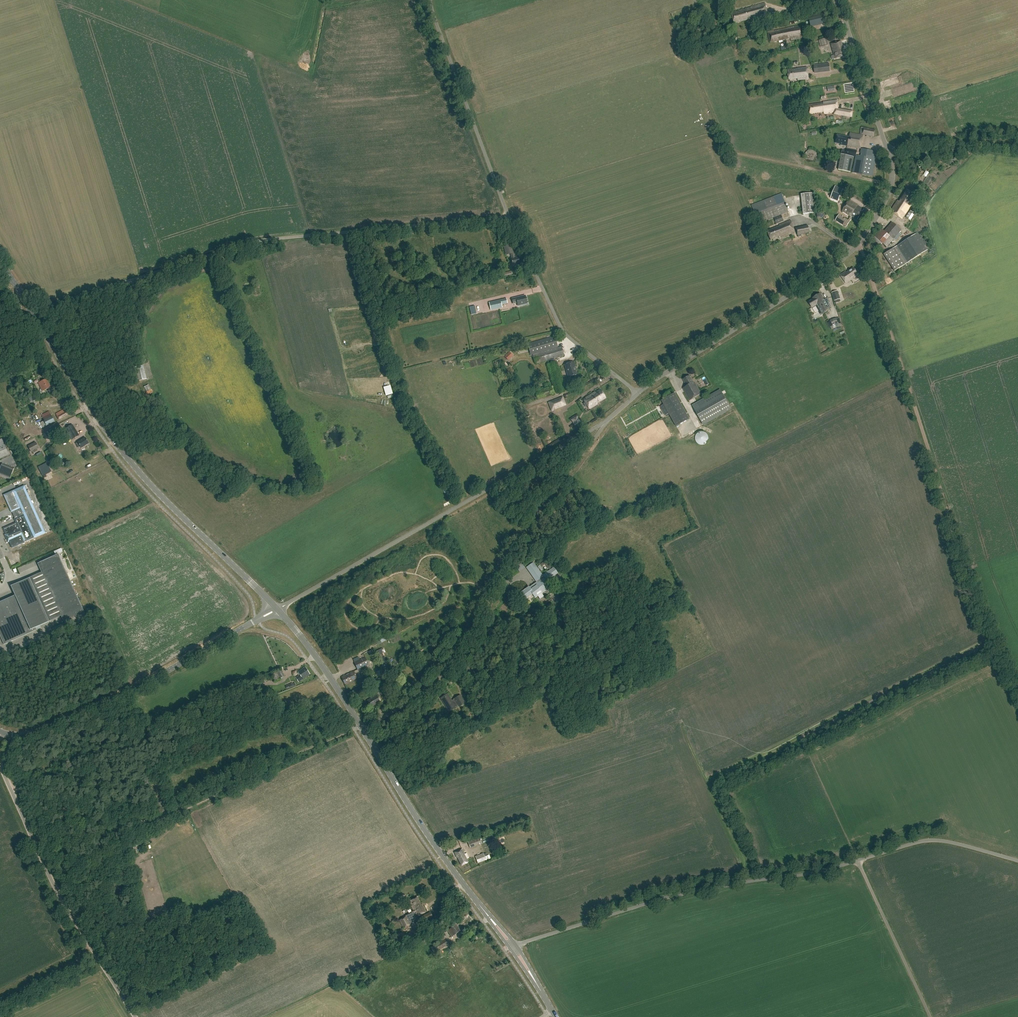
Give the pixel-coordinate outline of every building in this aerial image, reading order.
[(767,16),(764,3),(751,6),(752,7),(731,12),(733,23),(752,18),(753,20),(767,16)] [(825,24),(823,12),(808,16),(811,27),(825,24)] [(802,38),(800,26),(788,28),(788,29),(774,32),(773,31),(768,32),(770,42),(790,38),(791,40),(802,38)] [(828,44),(826,38),(818,40),(820,46),(828,44)] [(843,49),(840,41),(830,44),(834,55),(831,56),(832,59),(844,56),(842,49),(843,49)] [(829,63),(814,65),(815,73),(831,72),(829,63)] [(789,80),(798,79),(798,81),(808,79),(807,67),(798,68),(798,69),(788,70),(789,80)] [(837,108),(837,100),(808,104),(810,113),(823,111),(824,113),(834,111),(833,114),(851,116),(852,111),(837,108)] [(876,130),(861,127),(860,134),(874,137),(876,130)] [(862,135),(849,132),(848,136),(836,133),(835,141),(840,142),(840,143),(860,147),(862,135)] [(812,149),(811,149),(810,149),(810,150),(809,150),(808,150),(807,151),(806,152),(806,153),(805,154),(805,155),(805,156),(805,157),(805,158),(806,159),(807,160),(807,161),(808,161),(809,161),(810,162),(811,162),(812,162),(813,162),(814,161),(815,161),(815,160),(816,160),(816,159),(817,159),(817,158),(817,157),(818,156),(818,155),(817,155),(817,154),(817,153),(817,152),(816,152),(816,151),(815,151),(814,150),(813,150),(812,149)] [(857,151),(847,149),(846,155),(842,154),(839,169),(851,172),(854,157),(856,157),(857,151)] [(873,176),(876,159),(874,159),(876,152),(862,149),(860,156),(856,155),(856,157),(855,157),(852,172),(873,176)] [(843,189),(835,186),(830,198),(838,201),(843,189)] [(915,196),(907,191),(899,202),(898,201),(891,212),(902,219),(909,208),(911,209),(906,217),(911,220),(917,211),(909,206),(915,196)] [(760,224),(774,218),(781,215),(789,212),(782,193),(752,205),(760,224)] [(815,212),(813,193),(801,194),(803,214),(815,212)] [(863,208),(848,200),(842,211),(851,216),(851,215),(857,219),(863,208)] [(781,215),(774,218),(776,223),(783,221),(781,215)] [(843,217),(839,215),(836,220),(847,227),(851,220),(849,219),(848,220),(845,218),(844,219),(842,218),(843,217)] [(795,232),(790,221),(778,225),(779,226),(766,231),(769,240),(780,236),(781,237),(795,232)] [(901,234),(900,233),(902,230),(893,222),(884,232),(882,229),(875,237),(877,239),(873,244),(877,249),(882,243),(886,247),(888,245),(889,245),(896,237),(897,238),(901,234)] [(810,233),(808,226),(795,228),(796,230),(798,237),(803,236),(802,234),(810,233)] [(923,254),(912,237),(884,254),(895,271),(923,254)] [(512,247),(511,245),(509,245),(504,246),(506,255),(512,253),(512,256),(511,257),(513,265),(516,264),(516,265),(521,264),(518,255),(514,256),(512,247)] [(858,274),(853,268),(846,272),(845,271),(840,275),(845,283),(852,279),(852,278),(858,274)] [(841,299),(838,291),(832,293),(835,303),(840,301),(840,299),(841,299)] [(819,294),(809,301),(812,307),(817,304),(823,313),(830,309),(831,308),(828,297),(824,299),(822,296),(820,297),(819,294)] [(526,303),(525,296),(511,299),(513,304),(516,303),(517,305),(526,303)] [(507,303),(506,298),(489,302),(491,310),(502,308),(501,304),(507,303)] [(532,355),(558,347),(554,336),(527,344),(530,355),(532,354),(532,355)] [(561,346),(558,347),(532,355),(535,364),(547,360),(548,364),(547,365),(555,393),(564,391),(556,362),(555,362),(554,359),(564,356),(561,346)] [(513,355),(509,352),(504,357),(508,360),(513,355)] [(576,370),(574,362),(564,365),(568,377),(577,375),(575,370),(576,370)] [(147,379),(143,366),(138,367),(139,369),(135,370),(137,381),(147,379)] [(694,383),(689,375),(683,379),(687,385),(683,388),(690,400),(701,393),(695,382),(694,383)] [(697,379),(701,389),(707,386),(703,376),(697,379)] [(50,387),(46,379),(38,383),(42,391),(50,387)] [(554,394),(551,387),(535,392),(537,399),(554,394)] [(605,397),(600,389),(584,400),(589,409),(597,404),(597,403),(605,397)] [(731,408),(721,389),(693,405),(703,424),(731,408)] [(674,423),(676,426),(689,419),(675,393),(662,400),(664,404),(660,407),(665,416),(669,414),(670,416),(674,423)] [(566,405),(562,396),(547,402),(551,411),(566,405)] [(67,415),(64,409),(55,414),(58,420),(67,415)] [(55,422),(50,411),(41,415),(44,421),(39,423),(41,428),(55,422)] [(79,435),(72,424),(65,429),(72,440),(79,435)] [(61,430),(58,425),(51,428),(54,434),(61,430)] [(88,444),(85,438),(77,442),(78,443),(76,444),(78,448),(80,447),(81,448),(88,444)] [(2,439),(0,439),(0,459),(9,455),(2,439)] [(38,449),(35,442),(27,446),(30,452),(32,451),(33,453),(36,451),(36,450),(38,449)] [(2,463),(0,468),(0,476),(9,480),(14,468),(2,463)] [(49,470),(45,463),(37,467),(41,475),(49,470)] [(45,533),(24,486),(4,495),(11,512),(12,512),(15,519),(14,519),(16,523),(3,528),(12,548),(45,533)] [(40,562),(52,589),(70,581),(58,554),(40,562)] [(520,572),(526,568),(523,563),(517,567),(520,572)] [(542,576),(533,563),(526,567),(536,581),(538,583),(535,585),(534,584),(529,588),(529,587),(518,595),(522,600),(532,593),(534,597),(537,596),(539,599),(543,596),(541,593),(545,589),(543,587),(547,584),(545,580),(556,572),(553,568),(542,576)] [(30,578),(20,582),(22,586),(13,590),(15,595),(0,602),(0,636),(4,644),(36,630),(35,627),(49,621),(30,578)] [(70,581),(52,589),(66,622),(85,614),(70,581)] [(377,652),(381,657),(385,653),(381,649),(377,652)] [(361,672),(360,669),(369,665),(368,661),(357,666),(358,670),(356,671),(357,674),(361,672)] [(309,674),(304,667),(298,672),(300,675),(296,678),(298,681),(309,674)] [(352,672),(341,677),(345,684),(355,679),(352,672)] [(448,694),(447,694),(440,698),(449,712),(458,705),(459,706),(465,703),(460,695),(454,699),(452,701),(447,694),(448,694)] [(379,702),(375,695),(366,700),(371,707),(379,702)] [(482,844),(480,837),(468,842),(470,848),(482,844)] [(465,853),(463,849),(455,852),(457,858),(458,857),(462,865),(468,862),(467,859),(469,858),(466,853),(465,853)] [(488,859),(486,853),(484,854),(483,853),(475,856),(478,863),(488,859)] [(422,909),(417,898),(409,902),(413,910),(414,909),(417,916),(425,912),(424,909),(422,909)] [(433,918),(431,912),(418,918),(421,924),(433,918)] [(411,923),(407,916),(399,920),(404,928),(411,923)] [(460,931),(456,925),(450,929),(451,929),(448,931),(452,937),(456,934),(460,931)] [(449,944),(444,936),(440,938),(442,941),(430,948),(434,953),(449,944)]
